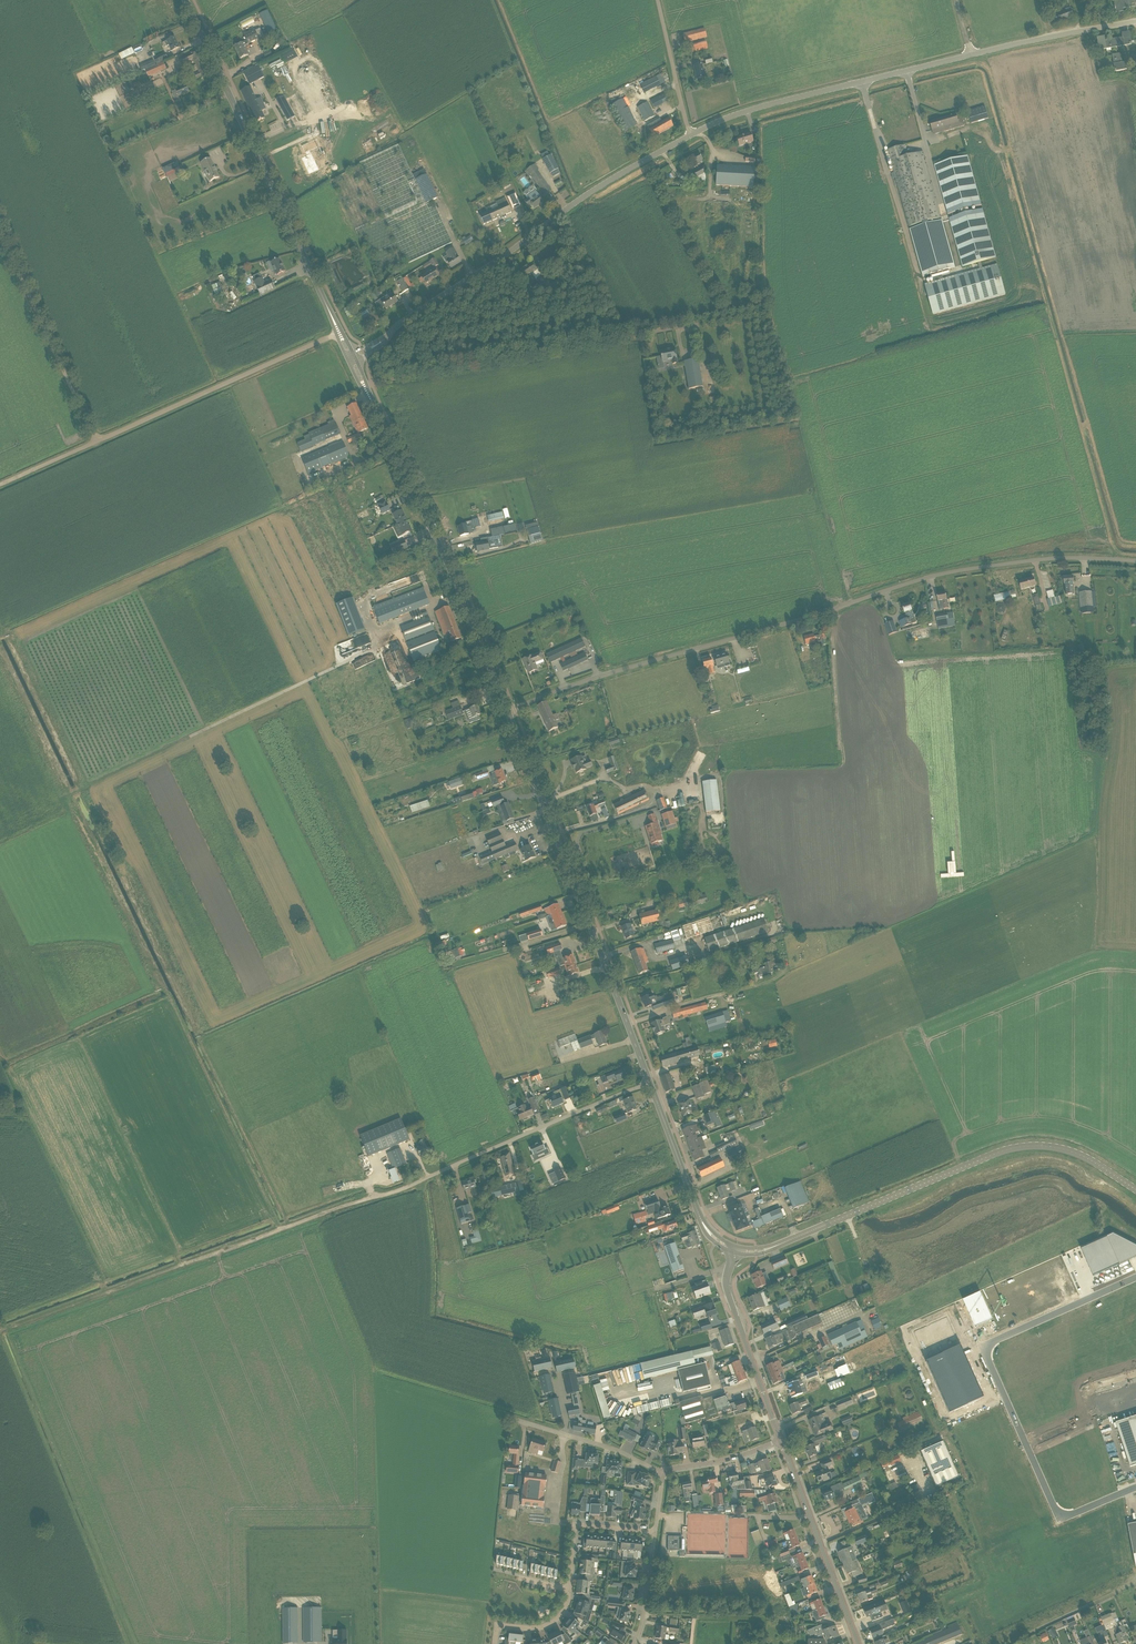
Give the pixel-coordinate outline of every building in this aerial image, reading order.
[(1116,12),(1123,11),(1123,9),(1132,7),(1131,0),(1126,0),(1114,2),(1116,12)] [(1053,13),(1057,23),(1074,17),(1071,9),(1066,11),(1065,9),(1061,11),(1062,12),(1059,14),(1058,12),(1053,13)] [(265,11),(256,15),(276,55),(285,50),(265,11)] [(242,28),(255,24),(252,17),(240,22),(242,28)] [(683,34),(685,43),(707,37),(705,29),(683,34)] [(246,41),(234,46),(240,59),(248,56),(244,46),(259,39),(255,31),(255,30),(243,35),(246,41)] [(1114,40),(1116,47),(1131,44),(1129,33),(1123,34),(1123,38),(1120,39),(1120,38),(1114,40)] [(169,45),(172,51),(179,47),(175,37),(167,40),(167,41),(163,43),(163,44),(165,47),(169,45)] [(1104,37),(1098,39),(1099,44),(1100,50),(1106,49),(1111,48),(1116,47),(1114,40),(1108,41),(1105,42),(1104,37)] [(690,46),(692,52),(707,48),(706,42),(690,46)] [(131,47),(118,54),(121,60),(134,53),(131,47)] [(269,49),(263,51),(265,57),(271,55),(269,49)] [(191,53),(180,59),(182,64),(186,62),(193,59),(196,65),(199,72),(193,75),(195,79),(202,76),(209,73),(203,61),(198,50),(191,53)] [(306,51),(280,65),(307,114),(333,100),(306,51)] [(155,60),(157,65),(160,63),(159,62),(167,58),(165,53),(157,57),(158,59),(155,60)] [(1115,65),(1116,71),(1127,69),(1126,63),(1121,63),(1121,60),(1120,54),(1113,55),(1114,60),(1111,61),(1112,65),(1115,65)] [(164,63),(146,71),(147,73),(148,75),(149,77),(166,69),(164,63)] [(694,66),(696,80),(705,78),(702,64),(694,66)] [(244,74),(247,80),(261,72),(258,66),(244,74)] [(644,93),(665,83),(661,74),(640,84),(644,93)] [(134,91),(142,87),(139,80),(132,84),(134,87),(133,88),(134,91)] [(175,89),(179,97),(189,92),(186,84),(175,89)] [(241,91),(256,122),(265,118),(261,112),(266,109),(261,98),(257,100),(251,87),(241,91)] [(650,101),(654,108),(668,101),(665,94),(650,101)] [(276,99),(287,120),(295,116),(284,95),(276,99)] [(612,105),(609,107),(611,110),(614,108),(623,126),(624,128),(622,129),(624,132),(626,131),(637,125),(634,120),(629,109),(623,99),(612,105)] [(638,107),(645,121),(654,116),(647,102),(638,107)] [(968,112),(972,123),(989,118),(985,107),(968,112)] [(961,113),(930,122),(932,127),(932,130),(935,130),(936,134),(964,126),(962,118),(961,113)] [(647,126),(653,137),(673,126),(668,118),(662,122),(660,119),(647,126)] [(738,142),(739,146),(754,142),(751,133),(736,137),(737,139),(736,139),(736,142),(738,142)] [(306,156),(301,158),(309,174),(319,170),(311,153),(311,154),(310,151),(320,146),(316,139),(301,146),(305,153),(306,156)] [(333,180),(380,281),(408,266),(407,264),(452,243),(432,200),(438,198),(424,170),(413,175),(399,145),(360,163),(360,164),(333,180)] [(943,272),(954,269),(925,151),(908,155),(906,145),(889,149),(894,172),(892,173),(893,178),(897,177),(909,228),(911,227),(922,277),(931,275),(932,281),(925,282),(932,313),(1006,296),(998,263),(982,267),(981,262),(996,258),(984,209),(950,217),(962,267),(978,263),(979,270),(934,280),(933,277),(944,275),(943,272)] [(689,159),(694,168),(697,166),(696,163),(702,160),(699,153),(689,159)] [(544,164),(549,173),(557,169),(550,156),(543,160),(545,163),(544,164)] [(969,156),(935,164),(947,214),(981,206),(969,156)] [(201,163),(210,182),(219,178),(210,159),(201,163)] [(531,174),(530,174),(545,195),(552,190),(533,165),(527,169),(531,174)] [(716,185),(753,187),(754,167),(717,165),(716,185)] [(165,173),(169,182),(183,176),(179,167),(165,173)] [(694,173),(697,178),(705,173),(702,168),(694,173)] [(532,205),(534,208),(543,202),(535,190),(526,197),(527,199),(524,201),(529,207),(532,205)] [(521,205),(515,193),(507,197),(512,209),(521,205)] [(478,212),(484,225),(512,212),(505,198),(495,202),(496,204),(491,206),(490,206),(486,208),(488,212),(482,214),(481,211),(478,212)] [(470,204),(474,211),(475,210),(475,211),(478,209),(477,208),(477,207),(475,203),(479,202),(478,200),(470,204)] [(463,241),(466,245),(473,240),(470,236),(463,241)] [(447,262),(451,268),(461,262),(456,254),(456,253),(453,249),(446,253),(450,260),(447,262)] [(422,266),(424,268),(431,264),(434,268),(439,265),(435,258),(422,266)] [(273,260),(267,263),(269,269),(273,267),(274,270),(276,276),(285,271),(280,259),(274,261),(273,260)] [(421,277),(426,284),(440,275),(436,269),(421,277)] [(557,278),(550,283),(554,288),(561,283),(557,278)] [(255,282),(261,295),(275,288),(271,280),(265,283),(262,279),(255,282)] [(403,279),(397,282),(403,293),(409,289),(405,283),(403,280),(403,279)] [(215,297),(223,294),(220,282),(212,285),(215,297)] [(246,286),(240,289),(244,296),(249,293),(246,286)] [(393,295),(386,299),(385,297),(375,303),(380,310),(385,307),(386,309),(397,301),(393,295)] [(360,315),(363,319),(370,315),(368,310),(360,315)] [(671,359),(672,363),(677,362),(675,348),(670,349),(670,350),(660,352),(662,360),(671,359)] [(685,367),(689,389),(703,386),(699,365),(698,359),(684,362),(685,367)] [(356,403),(348,408),(355,423),(353,424),(358,433),(359,433),(368,429),(356,403)] [(297,443),(301,452),(314,446),(314,445),(335,436),(340,434),(334,420),(328,423),(329,425),(321,427),(323,433),(310,438),(297,443)] [(321,427),(308,432),(310,438),(323,433),(321,427)] [(347,439),(349,443),(357,439),(355,435),(347,439)] [(302,458),(308,474),(350,457),(343,441),(302,458)] [(378,504),(382,514),(390,510),(384,500),(378,504)] [(393,515),(398,525),(406,521),(401,511),(393,515)] [(487,516),(489,521),(503,518),(502,513),(487,516)] [(461,526),(458,527),(460,536),(465,535),(469,534),(468,534),(473,532),(476,531),(473,520),(472,520),(472,521),(461,524),(461,526)] [(398,525),(403,535),(411,531),(406,521),(398,525)] [(538,526),(526,530),(530,544),(542,540),(538,526)] [(496,536),(495,536),(492,537),(487,538),(488,542),(476,544),(474,544),(475,549),(477,549),(477,551),(498,547),(496,537),(496,536)] [(391,546),(394,553),(407,548),(404,541),(391,546)] [(1074,576),(1063,577),(1064,584),(1065,584),(1066,595),(1074,594),(1073,583),(1074,583),(1074,576)] [(1019,582),(1022,589),(1036,586),(1034,578),(1019,582)] [(373,607),(380,623),(429,604),(423,588),(373,607)] [(994,595),(995,602),(1016,598),(1015,591),(994,595)] [(1081,608),(1096,607),(1095,591),(1088,592),(1079,593),(1081,608)] [(946,592),(937,594),(938,599),(938,601),(939,604),(941,604),(941,606),(944,605),(944,609),(949,608),(947,598),(946,592)] [(1033,595),(1037,611),(1042,610),(1038,594),(1033,595)] [(1047,600),(1049,607),(1065,602),(1063,596),(1047,600)] [(336,605),(348,636),(365,629),(353,598),(336,605)] [(910,603),(902,606),(904,610),(903,610),(904,612),(905,612),(907,619),(903,620),(905,627),(909,625),(912,624),(910,616),(914,614),(912,609),(910,603)] [(997,606),(996,608),(997,611),(998,613),(1001,614),(1003,613),(1005,611),(1006,609),(1005,606),(1004,604),(1001,604),(999,604),(997,606)] [(448,633),(451,642),(461,638),(449,607),(435,612),(444,635),(448,633)] [(936,615),(938,628),(955,625),(953,612),(936,615)] [(401,627),(414,661),(442,650),(427,613),(422,615),(423,618),(401,627)] [(885,624),(889,635),(897,632),(894,621),(885,624)] [(1001,640),(1005,641),(1009,632),(1005,630),(1001,640)] [(810,644),(812,649),(817,647),(816,643),(821,642),(822,646),(828,644),(825,634),(814,637),(814,634),(804,637),(806,645),(810,644)] [(338,644),(341,654),(361,647),(357,637),(338,644)] [(546,654),(550,663),(585,647),(581,638),(546,654)] [(560,664),(563,671),(588,660),(584,652),(560,664)] [(523,659),(528,673),(538,670),(534,661),(538,659),(539,661),(543,659),(540,653),(523,659)] [(727,653),(714,657),(713,658),(714,661),(715,661),(717,666),(724,664),(725,667),(730,666),(729,663),(727,653)] [(708,668),(710,675),(714,674),(713,667),(711,658),(702,660),(705,669),(708,668)] [(727,674),(722,676),(725,687),(731,685),(727,674)] [(537,706),(549,731),(558,727),(555,721),(559,719),(557,714),(553,716),(546,702),(537,706)] [(445,712),(448,719),(464,713),(460,705),(445,712)] [(710,707),(712,713),(720,711),(719,705),(710,707)] [(470,710),(465,711),(467,715),(470,723),(480,720),(478,715),(480,714),(477,706),(472,708),(470,709),(469,709),(470,710)] [(404,721),(408,729),(412,727),(411,724),(414,723),(412,718),(404,721)] [(607,741),(608,746),(620,742),(618,738),(607,741)] [(581,756),(571,760),(573,764),(572,765),(574,769),(575,768),(575,769),(576,773),(579,772),(580,773),(583,771),(583,770),(586,769),(585,768),(592,766),(590,761),(588,762),(583,763),(581,758),(581,756)] [(605,768),(607,773),(613,771),(614,772),(619,770),(614,756),(608,758),(611,766),(605,768)] [(492,781),(494,786),(506,781),(502,769),(494,772),(497,780),(492,781)] [(476,775),(477,779),(480,778),(481,778),(489,775),(487,771),(476,775)] [(462,777),(448,782),(451,789),(465,784),(462,777)] [(702,782),(706,812),(720,810),(716,780),(702,782)] [(613,805),(618,814),(649,800),(644,790),(613,805)] [(454,799),(456,804),(474,798),(472,792),(460,796),(461,797),(454,799)] [(508,803),(505,804),(502,797),(491,801),(493,807),(498,806),(498,807),(500,806),(502,811),(499,812),(501,816),(503,815),(506,821),(514,818),(508,803)] [(656,801),(660,811),(670,807),(666,808),(663,798),(656,801)] [(413,805),(414,811),(430,806),(428,800),(413,805)] [(592,806),(587,808),(592,821),(599,819),(595,810),(599,808),(606,805),(604,801),(593,805),(592,806)] [(672,811),(662,815),(666,827),(676,824),(672,811)] [(654,824),(645,826),(651,844),(652,844),(658,842),(661,841),(660,835),(661,835),(657,820),(656,821),(654,814),(648,816),(650,822),(653,821),(654,824)] [(480,858),(483,864),(495,859),(496,860),(504,856),(505,859),(515,854),(514,852),(518,850),(515,843),(506,847),(500,833),(486,839),(492,852),(480,858)] [(523,852),(526,861),(535,857),(533,851),(532,852),(530,845),(520,850),(521,853),(522,853),(522,852),(523,852)] [(471,849),(461,853),(463,858),(473,853),(471,849)] [(676,902),(677,909),(685,907),(685,908),(708,902),(706,894),(676,902)] [(558,904),(544,909),(546,914),(547,917),(552,915),(551,914),(554,913),(556,915),(561,913),(558,904)] [(519,913),(520,918),(542,910),(541,905),(519,913)] [(657,922),(659,930),(667,929),(663,910),(639,915),(642,926),(657,922)] [(552,915),(547,917),(549,924),(554,922),(557,929),(566,925),(561,913),(556,915),(554,913),(551,914),(552,915)] [(724,914),(686,928),(691,941),(728,926),(724,914)] [(764,918),(704,938),(709,952),(768,932),(764,918)] [(622,927),(626,938),(635,935),(631,924),(622,927)] [(526,934),(529,941),(542,936),(540,930),(526,934)] [(655,944),(657,953),(675,948),(673,939),(655,944)] [(546,948),(548,954),(553,952),(560,950),(562,949),(560,943),(546,948)] [(636,950),(631,952),(639,974),(644,972),(647,971),(648,971),(646,963),(640,948),(636,950)] [(570,963),(571,967),(576,965),(573,955),(567,957),(562,958),(563,962),(559,964),(560,966),(564,965),(570,963)] [(670,961),(673,970),(689,965),(686,956),(670,961)] [(773,970),(782,967),(781,964),(776,965),(774,959),(770,960),(771,961),(765,963),(766,967),(754,970),(755,973),(758,973),(760,979),(763,978),(762,977),(772,974),(771,970),(773,969),(773,970)] [(566,966),(570,975),(573,974),(579,973),(576,965),(571,967),(570,963),(564,965),(565,966),(566,966)] [(546,972),(548,979),(561,974),(558,967),(554,969),(553,968),(550,969),(550,970),(546,972)] [(567,991),(559,993),(561,999),(569,997),(567,991)] [(652,1005),(654,1010),(675,1002),(672,996),(665,999),(665,1000),(656,1003),(653,994),(642,998),(645,1008),(652,1005)] [(672,1011),(673,1018),(707,1009),(706,1002),(672,1011)] [(705,1017),(708,1028),(731,1021),(728,1010),(705,1017)] [(654,1031),(655,1035),(658,1034),(658,1035),(662,1033),(662,1032),(664,1031),(662,1026),(669,1024),(667,1017),(663,1018),(663,1020),(660,1021),(660,1020),(651,1024),(652,1027),(653,1032),(654,1031)] [(590,1036),(578,1041),(581,1048),(593,1043),(592,1040),(596,1038),(599,1046),(606,1044),(602,1031),(594,1034),(595,1034),(590,1036)] [(575,1035),(558,1041),(561,1047),(571,1043),(574,1051),(580,1048),(581,1048),(578,1041),(577,1041),(575,1035)] [(683,1043),(684,1047),(692,1045),(689,1037),(685,1038),(686,1042),(683,1043)] [(775,1039),(767,1041),(769,1048),(777,1046),(775,1039)] [(660,1057),(663,1067),(668,1065),(682,1061),(700,1056),(697,1048),(666,1056),(660,1057)] [(706,1068),(707,1073),(716,1070),(714,1064),(706,1068)] [(601,1077),(600,1077),(603,1084),(603,1083),(608,1082),(608,1080),(615,1077),(617,1081),(625,1077),(622,1070),(617,1072),(614,1073),(614,1072),(606,1075),(601,1077)] [(539,1073),(530,1076),(532,1081),(534,1080),(534,1079),(536,1078),(537,1081),(541,1079),(539,1073)] [(661,1078),(666,1092),(675,1089),(673,1084),(670,1074),(666,1076),(661,1078)] [(693,1087),(697,1100),(705,1097),(704,1095),(711,1092),(707,1081),(699,1083),(700,1085),(693,1087)] [(549,1099),(545,1101),(549,1109),(563,1102),(562,1099),(564,1098),(565,1100),(571,1098),(566,1087),(560,1089),(561,1090),(556,1092),(557,1096),(551,1098),(549,1099)] [(528,1099),(533,1110),(538,1108),(535,1101),(534,1098),(533,1097),(528,1099)] [(624,1101),(628,1113),(636,1110),(633,1102),(635,1102),(633,1097),(624,1101)] [(681,1111),(683,1116),(693,1113),(689,1104),(691,1104),(689,1099),(683,1101),(683,1102),(679,1103),(680,1108),(681,1108),(682,1111),(681,1111)] [(526,1109),(524,1105),(517,1108),(517,1109),(512,1111),(514,1115),(517,1114),(520,1120),(533,1114),(530,1107),(526,1109)] [(714,1124),(716,1128),(722,1125),(719,1118),(718,1118),(715,1112),(704,1116),(708,1126),(714,1124)] [(614,1118),(617,1124),(627,1119),(624,1113),(614,1118)] [(401,1119),(360,1136),(369,1157),(410,1140),(401,1119)] [(683,1130),(687,1142),(697,1138),(695,1133),(699,1131),(697,1124),(683,1130)] [(121,1127),(124,1135),(129,1132),(126,1125),(121,1127)] [(728,1141),(731,1147),(738,1144),(733,1133),(726,1136),(726,1137),(728,1141)] [(697,1138),(687,1142),(694,1161),(700,1159),(705,1157),(702,1150),(706,1148),(703,1140),(702,1137),(702,1136),(697,1138)] [(417,1149),(415,1150),(418,1155),(419,1154),(420,1157),(429,1153),(427,1148),(423,1140),(420,1142),(422,1146),(417,1149)] [(709,1154),(711,1157),(731,1147),(728,1141),(716,1147),(717,1150),(709,1154)] [(542,1142),(530,1147),(533,1155),(537,1153),(539,1157),(544,1155),(545,1156),(550,1154),(548,1148),(545,1149),(542,1142)] [(731,1162),(746,1154),(742,1146),(727,1154),(731,1162)] [(406,1164),(399,1147),(387,1152),(393,1169),(406,1164)] [(504,1172),(505,1176),(515,1174),(511,1158),(509,1152),(505,1154),(506,1156),(501,1157),(503,1166),(504,1172)] [(540,1172),(549,1169),(544,1158),(536,1162),(540,1172)] [(702,1166),(697,1169),(701,1177),(706,1175),(716,1170),(724,1167),(720,1158),(712,1162),(702,1166)] [(551,1181),(553,1184),(559,1181),(559,1182),(565,1179),(560,1167),(554,1170),(555,1172),(557,1178),(551,1181)] [(471,1189),(473,1196),(481,1193),(478,1186),(476,1187),(474,1183),(476,1182),(475,1177),(468,1179),(469,1181),(462,1183),(465,1191),(471,1189)] [(785,1187),(794,1209),(809,1203),(800,1181),(785,1187)] [(533,1185),(535,1191),(543,1189),(541,1182),(533,1185)] [(717,1188),(722,1200),(729,1197),(726,1190),(730,1189),(731,1192),(736,1190),(733,1182),(728,1184),(717,1188)] [(491,1189),(493,1198),(519,1192),(517,1183),(491,1189)] [(766,1200),(775,1197),(773,1191),(764,1194),(766,1200)] [(658,1200),(645,1204),(647,1210),(655,1207),(657,1213),(654,1213),(656,1219),(670,1215),(668,1207),(661,1209),(658,1200)] [(469,1204),(456,1208),(461,1224),(474,1220),(469,1204)] [(736,1231),(749,1226),(741,1204),(733,1207),(732,1206),(729,1207),(729,1208),(728,1209),(736,1231)] [(751,1222),(754,1229),(784,1216),(781,1208),(761,1217),(757,1208),(754,1209),(758,1219),(751,1222)] [(648,1216),(646,1211),(639,1213),(640,1216),(634,1218),(636,1223),(642,1221),(641,1218),(644,1217),(648,1216)] [(648,1227),(649,1233),(663,1229),(664,1232),(678,1228),(675,1221),(662,1225),(662,1223),(648,1227)] [(476,1230),(472,1231),(476,1243),(482,1241),(479,1233),(477,1233),(476,1230)] [(685,1240),(687,1249),(700,1244),(695,1231),(681,1236),(683,1241),(685,1240)] [(1081,1249),(1093,1276),(1135,1257),(1135,1246),(1115,1234),(1107,1238),(1081,1249)] [(684,1269),(675,1243),(671,1244),(670,1241),(663,1244),(673,1273),(684,1269)] [(771,1263),(774,1269),(788,1263),(785,1257),(771,1263)] [(828,1263),(838,1286),(842,1285),(832,1261),(828,1263)] [(789,1273),(792,1278),(798,1275),(795,1268),(790,1270),(791,1272),(789,1273)] [(761,1271),(751,1275),(753,1280),(754,1283),(755,1282),(757,1288),(770,1283),(767,1276),(763,1278),(761,1271)] [(707,1282),(692,1287),(692,1288),(693,1287),(695,1293),(694,1293),(695,1293),(696,1298),(696,1299),(711,1293),(710,1293),(708,1288),(709,1288),(708,1288),(706,1282),(707,1282)] [(677,1292),(664,1293),(665,1300),(678,1298),(677,1292)] [(749,1298),(753,1311),(768,1305),(764,1292),(749,1298)] [(963,1300),(975,1328),(993,1320),(981,1292),(963,1300)] [(777,1302),(780,1310),(790,1305),(787,1298),(777,1302)] [(692,1310),(694,1317),(706,1313),(708,1317),(715,1314),(716,1314),(716,1312),(714,1307),(715,1306),(714,1304),(713,1304),(713,1303),(692,1310)] [(948,1314),(912,1330),(949,1413),(985,1397),(948,1314)] [(774,1336),(766,1339),(767,1341),(767,1344),(769,1347),(774,1346),(776,1345),(777,1344),(776,1340),(780,1338),(785,1336),(787,1341),(791,1339),(792,1339),(794,1338),(795,1337),(795,1336),(796,1335),(796,1334),(797,1334),(798,1336),(801,1334),(800,1332),(822,1323),(818,1315),(816,1316),(809,1319),(787,1329),(788,1331),(778,1334),(774,1336)] [(805,1315),(790,1322),(792,1326),(807,1319),(805,1315)] [(765,1324),(760,1326),(760,1327),(761,1326),(764,1334),(778,1328),(778,1327),(777,1328),(777,1327),(778,1326),(774,1318),(764,1322),(765,1324)] [(710,1322),(700,1325),(702,1331),(711,1328),(710,1322)] [(836,1343),(839,1350),(867,1337),(864,1330),(860,1332),(856,1322),(827,1335),(832,1345),(836,1343)] [(719,1331),(725,1347),(734,1344),(728,1328),(719,1331)] [(819,1345),(820,1348),(822,1348),(823,1348),(828,1345),(829,1345),(825,1336),(818,1339),(820,1344),(819,1345)] [(712,1344),(714,1350),(717,1349),(718,1352),(722,1350),(719,1341),(712,1344)] [(673,1356),(640,1364),(643,1377),(644,1379),(678,1371),(683,1392),(711,1385),(705,1363),(695,1366),(694,1360),(713,1355),(711,1347),(676,1355),(673,1356)] [(536,1367),(534,1368),(535,1373),(546,1370),(546,1369),(550,1367),(549,1362),(547,1362),(546,1359),(540,1361),(535,1363),(536,1367)] [(557,1369),(561,1368),(562,1371),(576,1368),(574,1359),(563,1361),(563,1362),(556,1364),(557,1369)] [(735,1375),(735,1376),(744,1373),(740,1361),(731,1364),(735,1375)] [(766,1366),(769,1374),(777,1371),(777,1369),(781,1367),(779,1361),(774,1362),(766,1366)] [(838,1368),(834,1370),(837,1377),(841,1376),(841,1377),(850,1373),(846,1364),(837,1368),(838,1368)] [(769,1374),(773,1384),(782,1381),(779,1373),(783,1371),(781,1367),(777,1369),(777,1371),(769,1374)] [(816,1369),(803,1373),(806,1380),(818,1375),(816,1369)] [(868,1374),(870,1380),(881,1376),(878,1370),(868,1374)] [(564,1375),(568,1394),(580,1391),(576,1372),(564,1375)] [(607,1373),(594,1374),(595,1381),(608,1379),(607,1373)] [(734,1381),(735,1385),(739,1384),(738,1383),(747,1379),(744,1373),(735,1376),(735,1375),(732,1376),(733,1378),(731,1379),(732,1381),(734,1381)] [(548,1376),(538,1378),(541,1388),(542,1387),(543,1392),(546,1391),(547,1395),(552,1394),(548,1376)] [(841,1378),(827,1384),(830,1391),(844,1385),(841,1378)] [(801,1379),(787,1385),(792,1397),(803,1393),(800,1385),(803,1384),(801,1379)] [(600,1383),(593,1385),(604,1418),(611,1416),(600,1383)] [(574,1407),(567,1409),(569,1416),(580,1414),(579,1406),(577,1393),(571,1394),(574,1407)] [(679,1399),(675,1400),(677,1410),(682,1408),(686,1424),(705,1418),(706,1422),(719,1417),(719,1419),(722,1418),(721,1416),(732,1413),(729,1404),(725,1393),(700,1402),(699,1397),(680,1402),(679,1399)] [(836,1403),(839,1410),(853,1404),(851,1397),(836,1403)] [(559,1407),(558,1407),(556,1398),(547,1400),(548,1404),(549,1404),(551,1412),(556,1411),(557,1416),(560,1415),(559,1407)] [(789,1405),(793,1414),(801,1411),(799,1406),(807,1403),(805,1399),(789,1405)] [(747,1408),(744,1401),(740,1402),(739,1401),(729,1404),(732,1413),(747,1408)] [(619,1410),(620,1411),(623,1406),(618,1403),(611,1416),(615,1418),(619,1410)] [(897,1423),(900,1430),(910,1426),(923,1420),(918,1411),(902,1418),(903,1420),(897,1423)] [(809,1420),(816,1436),(825,1432),(832,1429),(830,1424),(825,1426),(823,1422),(824,1422),(825,1420),(823,1416),(821,1415),(819,1416),(809,1420)] [(1116,1422),(1130,1467),(1135,1465),(1135,1415),(1116,1422)] [(573,1430),(595,1434),(596,1426),(593,1425),(593,1423),(588,1422),(588,1425),(585,1424),(586,1421),(579,1419),(578,1422),(574,1421),(573,1430)] [(742,1431),(746,1443),(759,1438),(755,1427),(742,1431)] [(622,1432),(621,1431),(618,1435),(631,1442),(633,1438),(635,1439),(637,1435),(624,1429),(622,1432)] [(805,1447),(809,1458),(818,1454),(817,1454),(820,1452),(817,1444),(824,1441),(828,1439),(827,1434),(811,1440),(813,1444),(805,1447)] [(646,1435),(640,1446),(642,1447),(641,1448),(645,1451),(646,1450),(648,1450),(649,1448),(656,1451),(660,1443),(656,1440),(655,1442),(653,1441),(654,1439),(653,1439),(646,1435)] [(692,1440),(693,1448),(704,1446),(703,1438),(692,1440)] [(529,1452),(537,1454),(538,1450),(543,1451),(544,1448),(546,1443),(532,1439),(531,1444),(529,1452)] [(669,1453),(669,1455),(678,1454),(678,1452),(684,1451),(683,1443),(678,1444),(677,1440),(672,1441),(672,1444),(668,1445),(668,1448),(667,1448),(667,1453),(669,1453)] [(920,1451),(936,1487),(959,1477),(943,1441),(920,1451)] [(509,1451),(509,1453),(514,1454),(514,1462),(515,1462),(515,1465),(518,1465),(519,1454),(518,1454),(518,1452),(519,1447),(510,1446),(509,1451)] [(582,1464),(587,1465),(587,1463),(597,1464),(598,1455),(594,1455),(590,1454),(586,1454),(586,1461),(582,1460),(582,1464)] [(891,1464),(891,1466),(901,1462),(898,1455),(880,1462),(882,1468),(891,1464)] [(748,1466),(751,1474),(761,1470),(762,1473),(771,1470),(767,1459),(748,1466)] [(815,1473),(818,1482),(823,1480),(824,1481),(829,1479),(831,1478),(827,1467),(832,1465),(830,1460),(826,1462),(821,1464),(823,1470),(815,1473)] [(551,1471),(558,1473),(561,1463),(554,1461),(551,1471)] [(616,1477),(620,1478),(621,1477),(622,1475),(621,1474),(621,1468),(622,1468),(623,1464),(622,1464),(622,1463),(607,1461),(606,1472),(616,1473),(615,1476),(616,1477)] [(507,1464),(506,1472),(518,1473),(518,1466),(518,1465),(515,1465),(507,1464)] [(649,1489),(650,1489),(651,1481),(650,1481),(650,1482),(649,1481),(651,1479),(647,1477),(648,1476),(644,1474),(643,1475),(640,1473),(639,1476),(635,1475),(636,1473),(628,1472),(627,1485),(634,1486),(634,1485),(640,1485),(641,1484),(646,1487),(647,1487),(649,1488),(649,1489)] [(521,1505),(543,1508),(544,1497),(543,1497),(544,1487),(545,1487),(547,1476),(546,1476),(525,1473),(521,1505)] [(736,1486),(737,1490),(739,1489),(745,1490),(743,1477),(738,1478),(737,1473),(728,1474),(730,1481),(731,1487),(736,1486)] [(745,1490),(752,1490),(750,1476),(743,1477),(745,1490)] [(842,1484),(842,1485),(844,1489),(844,1490),(862,1482),(859,1476),(842,1484)] [(709,1489),(710,1493),(715,1492),(714,1484),(717,1483),(716,1477),(707,1478),(707,1481),(702,1482),(703,1490),(709,1489)] [(761,1480),(760,1487),(764,1487),(764,1490),(766,1490),(770,1491),(769,1487),(771,1486),(771,1488),(777,1486),(776,1485),(777,1484),(776,1481),(775,1481),(773,1477),(764,1480),(764,1479),(761,1480)] [(685,1497),(686,1502),(690,1501),(689,1492),(693,1491),(692,1488),(691,1481),(682,1483),(684,1498),(685,1497)] [(828,1491),(822,1493),(825,1501),(830,1499),(834,1497),(833,1493),(837,1491),(840,1490),(838,1484),(835,1485),(830,1487),(831,1490),(828,1491)] [(768,1499),(769,1505),(777,1502),(774,1494),(771,1495),(770,1492),(766,1493),(766,1490),(764,1490),(756,1490),(755,1490),(755,1495),(758,1495),(757,1496),(759,1502),(768,1499)] [(607,1506),(606,1517),(608,1517),(608,1518),(612,1519),(612,1518),(616,1518),(616,1515),(621,1515),(622,1510),(623,1492),(613,1491),(613,1498),(615,1498),(614,1507),(607,1506)] [(572,1506),(571,1515),(580,1515),(580,1512),(581,1512),(586,1513),(587,1498),(588,1494),(588,1493),(584,1493),(582,1498),(580,1504),(578,1504),(578,1503),(572,1502),(572,1506)] [(717,1511),(724,1511),(723,1505),(724,1505),(722,1493),(715,1494),(716,1506),(717,1506),(717,1511)] [(864,1496),(858,1499),(859,1502),(860,1502),(862,1506),(869,1503),(869,1504),(876,1501),(872,1493),(867,1495),(864,1496)] [(509,1516),(517,1517),(519,1496),(508,1495),(507,1509),(510,1509),(509,1516)] [(637,1520),(641,1521),(641,1520),(644,1520),(645,1509),(641,1508),(642,1504),(642,1505),(644,1499),(633,1495),(631,1501),(634,1502),(632,1507),(634,1507),(632,1512),(635,1513),(634,1519),(637,1519),(637,1520)] [(592,1516),(592,1515),(597,1516),(598,1512),(603,1512),(605,1497),(601,1496),(601,1500),(599,1500),(599,1499),(596,1499),(596,1501),(591,1500),(591,1505),(591,1508),(589,1508),(589,1515),(592,1515),(592,1516)] [(850,1506),(841,1510),(844,1516),(845,1516),(845,1517),(847,1518),(847,1519),(848,1519),(849,1523),(851,1522),(853,1526),(862,1523),(863,1522),(862,1521),(868,1518),(862,1506),(860,1502),(859,1502),(857,1503),(852,1505),(851,1506),(850,1506)] [(1135,1567),(1135,1523),(1128,1524),(1124,1525),(1126,1537),(1130,1536),(1135,1564),(1135,1567)] [(756,1545),(764,1542),(759,1529),(751,1532),(756,1545)] [(783,1532),(786,1541),(797,1537),(793,1529),(787,1532),(787,1531),(783,1532)] [(679,1557),(684,1557),(684,1551),(681,1551),(682,1537),(679,1537),(668,1536),(667,1551),(678,1551),(679,1551),(679,1557)] [(866,1536),(855,1540),(857,1546),(869,1542),(866,1536)] [(583,1547),(593,1548),(594,1537),(587,1537),(587,1539),(583,1539),(583,1547)] [(788,1548),(790,1551),(794,1549),(793,1548),(800,1545),(797,1537),(786,1541),(786,1542),(787,1541),(789,1547),(788,1548)] [(620,1545),(619,1549),(621,1549),(621,1550),(623,1551),(622,1559),(627,1560),(627,1555),(628,1541),(621,1540),(621,1542),(621,1545),(620,1545)] [(642,1542),(635,1541),(634,1555),(634,1557),(640,1558),(641,1551),(642,1551),(642,1548),(641,1548),(642,1542)] [(847,1548),(838,1552),(844,1565),(852,1562),(852,1561),(856,1560),(851,1547),(847,1548)] [(777,1553),(779,1558),(781,1557),(789,1554),(788,1549),(779,1552),(779,1553),(777,1553)] [(796,1557),(799,1563),(805,1561),(802,1553),(796,1555),(795,1554),(791,1555),(792,1559),(796,1557)] [(580,1568),(581,1568),(592,1569),(594,1569),(594,1563),(598,1563),(598,1559),(588,1558),(590,1558),(590,1562),(581,1561),(581,1563),(580,1563),(580,1568)] [(851,1573),(853,1577),(862,1573),(856,1560),(852,1561),(852,1562),(844,1565),(847,1574),(851,1573)] [(892,1562),(895,1570),(902,1567),(899,1560),(892,1562)] [(797,1571),(798,1574),(802,1572),(802,1571),(808,1569),(805,1561),(799,1563),(801,1569),(797,1571)] [(621,1572),(620,1577),(627,1578),(627,1577),(629,1577),(635,1578),(635,1572),(637,1573),(637,1569),(636,1569),(636,1568),(634,1568),(634,1563),(629,1562),(622,1562),(621,1566),(622,1566),(626,1567),(626,1572),(621,1572)] [(593,1579),(593,1578),(593,1575),(591,1574),(592,1569),(581,1568),(580,1574),(585,1574),(585,1578),(593,1579)] [(902,1575),(897,1576),(899,1581),(901,1580),(902,1581),(910,1578),(907,1571),(904,1572),(905,1573),(905,1575),(902,1576),(902,1575)] [(678,1572),(677,1579),(681,1579),(680,1588),(681,1588),(681,1589),(686,1590),(686,1588),(687,1589),(689,1576),(681,1575),(682,1572),(678,1572)] [(661,1585),(660,1589),(662,1590),(669,1591),(670,1583),(674,1583),(675,1576),(671,1576),(671,1578),(663,1577),(662,1585),(661,1585)] [(804,1577),(800,1579),(801,1580),(801,1582),(804,1588),(808,1586),(814,1584),(811,1576),(806,1578),(805,1578),(804,1577)] [(785,1582),(787,1586),(798,1581),(796,1577),(793,1579),(790,1580),(785,1582)] [(768,1582),(757,1586),(761,1594),(771,1590),(768,1582)] [(863,1592),(857,1594),(860,1603),(873,1599),(871,1595),(877,1592),(876,1589),(876,1587),(875,1587),(876,1586),(879,1585),(878,1583),(869,1586),(870,1590),(869,1590),(863,1592)] [(804,1588),(807,1597),(811,1595),(811,1594),(817,1592),(814,1584),(808,1586),(804,1588)] [(623,1599),(632,1600),(633,1596),(633,1593),(634,1589),(625,1587),(624,1592),(623,1592),(622,1592),(621,1593),(621,1594),(620,1596),(621,1596),(621,1597),(622,1598),(623,1598),(623,1599)] [(771,1590),(761,1594),(764,1602),(775,1597),(771,1590)] [(784,1596),(789,1607),(795,1604),(794,1601),(792,1602),(789,1594),(784,1596)] [(775,1597),(764,1602),(768,1610),(778,1605),(775,1597)] [(576,1606),(592,1611),(595,1599),(591,1599),(586,1598),(584,1602),(579,1600),(578,1603),(577,1603),(576,1606)] [(812,1611),(812,1612),(823,1607),(820,1599),(814,1602),(813,1600),(809,1602),(813,1611),(812,1611)] [(870,1617),(872,1621),(883,1617),(881,1613),(879,1614),(879,1612),(887,1609),(884,1600),(872,1604),(863,1609),(867,1617),(871,1615),(871,1617),(870,1617)] [(906,1600),(899,1603),(904,1614),(910,1611),(906,1600)] [(614,1602),(614,1607),(618,1607),(617,1616),(620,1616),(619,1621),(628,1623),(628,1619),(629,1619),(630,1615),(629,1615),(630,1611),(623,1610),(623,1608),(625,1608),(625,1603),(614,1602)] [(792,1613),(794,1617),(801,1615),(797,1604),(795,1604),(789,1607),(791,1613),(792,1613)] [(587,1623),(588,1623),(592,1611),(576,1606),(575,1609),(576,1610),(575,1613),(580,1615),(579,1618),(587,1623)] [(321,1607),(303,1607),(303,1642),(307,1642),(319,1642),(322,1642),(322,1630),(322,1628),(321,1607)] [(812,1612),(816,1621),(824,1618),(824,1616),(826,1615),(823,1607),(812,1612)] [(283,1608),(283,1643),(298,1643),(298,1608),(283,1608)] [(1110,1613),(1101,1617),(1104,1625),(1103,1625),(1105,1630),(1106,1630),(1114,1627),(1117,1635),(1118,1638),(1120,1643),(1127,1640),(1126,1637),(1126,1636),(1124,1632),(1126,1631),(1123,1626),(1122,1626),(1119,1628),(1115,1618),(1113,1619),(1111,1614),(1110,1613)] [(566,1621),(575,1629),(578,1626),(582,1628),(584,1625),(585,1626),(587,1623),(579,1618),(578,1617),(576,1621),(572,1618),(570,1618),(569,1619),(568,1618),(566,1621)] [(906,1624),(907,1627),(923,1620),(922,1617),(906,1624)] [(1074,1617),(1067,1620),(1070,1627),(1074,1626),(1072,1622),(1076,1621),(1074,1617)] [(698,1618),(698,1624),(704,1624),(704,1630),(716,1630),(716,1624),(710,1623),(710,1619),(698,1618)] [(871,1630),(873,1637),(882,1634),(881,1630),(895,1624),(892,1619),(874,1626),(875,1629),(871,1630)] [(566,1621),(563,1624),(564,1625),(563,1626),(563,1627),(568,1631),(564,1633),(565,1634),(571,1641),(574,1639),(573,1638),(577,1635),(574,1632),(575,1629),(566,1621)] [(609,1626),(608,1628),(614,1630),(611,1635),(621,1641),(622,1640),(624,1637),(624,1636),(626,1633),(623,1632),(625,1627),(611,1621),(609,1626)] [(962,1634),(957,1622),(947,1626),(948,1628),(940,1632),(925,1638),(925,1639),(913,1643),(937,1643),(962,1634)] [(825,1635),(826,1639),(833,1637),(834,1638),(840,1636),(836,1626),(829,1628),(828,1625),(822,1627),(821,1625),(813,1628),(815,1634),(816,1633),(818,1636),(821,1635),(821,1636),(825,1635)] [(664,1639),(668,1640),(669,1635),(665,1635),(666,1628),(658,1626),(655,1638),(664,1640),(664,1639)] [(780,1627),(779,1635),(791,1636),(791,1628),(780,1627)] [(1052,1628),(1048,1631),(1053,1638),(1058,1635),(1052,1628)] [(333,1638),(333,1641),(333,1643),(347,1643),(347,1640),(346,1630),(338,1630),(338,1638),(333,1638)] [(695,1635),(695,1640),(709,1640),(710,1637),(715,1637),(716,1630),(704,1630),(704,1635),(695,1635)] [(553,1633),(558,1643),(559,1643),(562,1642),(563,1643),(567,1643),(571,1641),(565,1634),(562,1636),(559,1631),(556,1632),(556,1631),(553,1633)] [(1047,1632),(1040,1635),(1043,1642),(1049,1639),(1048,1637),(1049,1636),(1047,1632)] [(546,1643),(547,1643),(558,1643),(553,1633),(550,1634),(550,1635),(547,1637),(550,1642),(546,1643)] [(508,1641),(515,1642),(516,1635),(509,1634),(508,1641)] [(515,1642),(523,1643),(523,1636),(516,1635),(515,1642)] [(779,1643),(780,1643),(790,1643),(791,1636),(779,1635),(779,1643)] [(1091,1636),(1080,1640),(1082,1643),(1094,1643),(1091,1636)]
